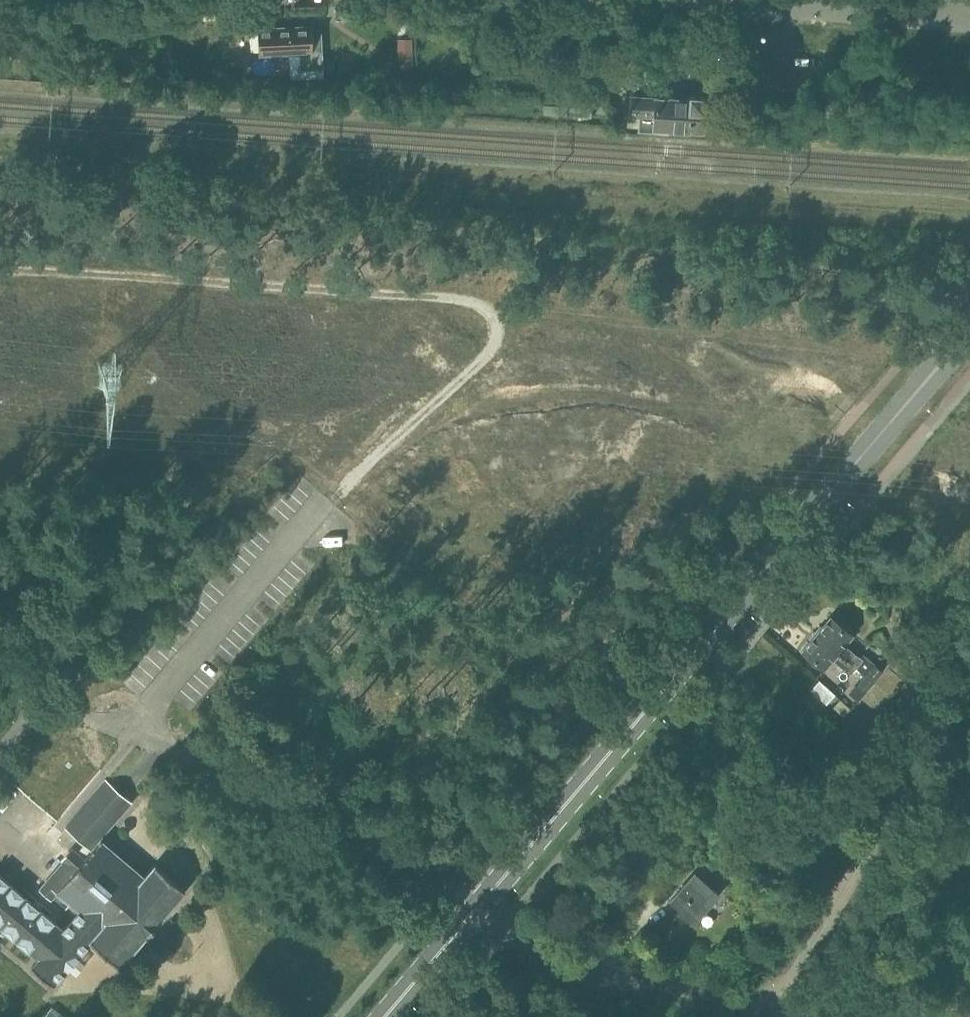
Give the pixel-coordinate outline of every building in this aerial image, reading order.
[(310,26),(259,28),(261,54),(301,53),(302,69),(317,68),(322,68),(322,58),(321,52),(320,30),(310,30),(310,26)] [(414,79),(413,56),(397,57),(398,80),(414,79)] [(632,97),(631,115),(640,115),(639,130),(669,132),(669,128),(702,130),(704,97),(690,96),(690,99),(670,98),(670,99),(656,98),(632,97)] [(831,617),(802,650),(823,668),(832,658),(851,674),(856,668),(865,676),(857,685),(859,687),(851,695),(859,701),(862,698),(866,693),(865,692),(882,673),(881,672),(873,665),(864,657),(862,660),(844,645),(852,635),(831,617)] [(862,698),(879,712),(905,680),(889,667),(862,698)] [(819,695),(818,696),(826,704),(828,702),(835,694),(827,686),(819,695)] [(840,699),(833,707),(843,717),(851,708),(840,699)] [(66,740),(22,792),(57,822),(101,770),(66,740)] [(18,944),(39,961),(32,970),(54,988),(93,943),(122,968),(187,891),(156,865),(146,877),(101,840),(133,802),(106,780),(65,828),(92,851),(84,860),(72,850),(63,861),(64,862),(41,890),(52,900),(57,893),(81,912),(65,932),(0,877),(0,929),(13,940),(6,948),(11,952),(18,944)] [(817,839),(812,846),(816,849),(821,842),(817,839)] [(714,866),(706,859),(694,873),(695,874),(673,900),(695,919),(717,893),(702,880),(714,866)]
